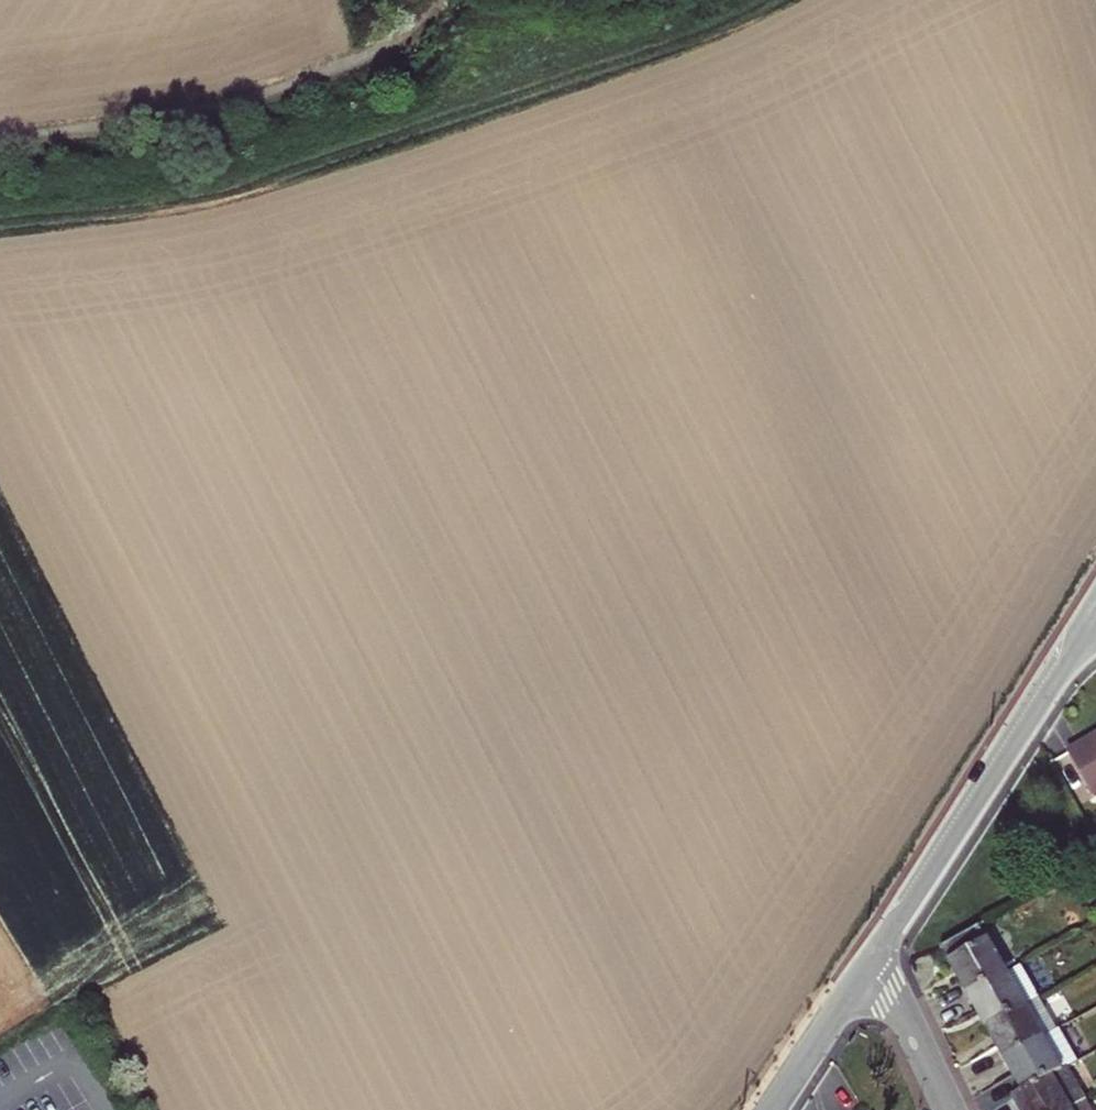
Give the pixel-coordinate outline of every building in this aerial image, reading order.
[(1065,752),(1092,797),(1095,795),(1095,734),(1065,752)] [(977,926),(940,946),(967,994),(1004,973),(977,926)] [(967,994),(986,1027),(1022,1006),(1038,998),(1019,965),(1004,973),(967,994)] [(986,1027),(1003,1058),(1054,1030),(1055,1029),(1038,998),(1022,1006),(986,1027)] [(1003,1058),(1022,1092),(1066,1068),(1073,1064),(1054,1030),(1003,1058)] [(1021,1109),(1068,1109),(1069,1109),(1084,1101),(1066,1068),(1022,1092),(1013,1097),(1021,1109)] [(1068,1109),(1090,1109),(1084,1101),(1069,1109),(1068,1109)]
